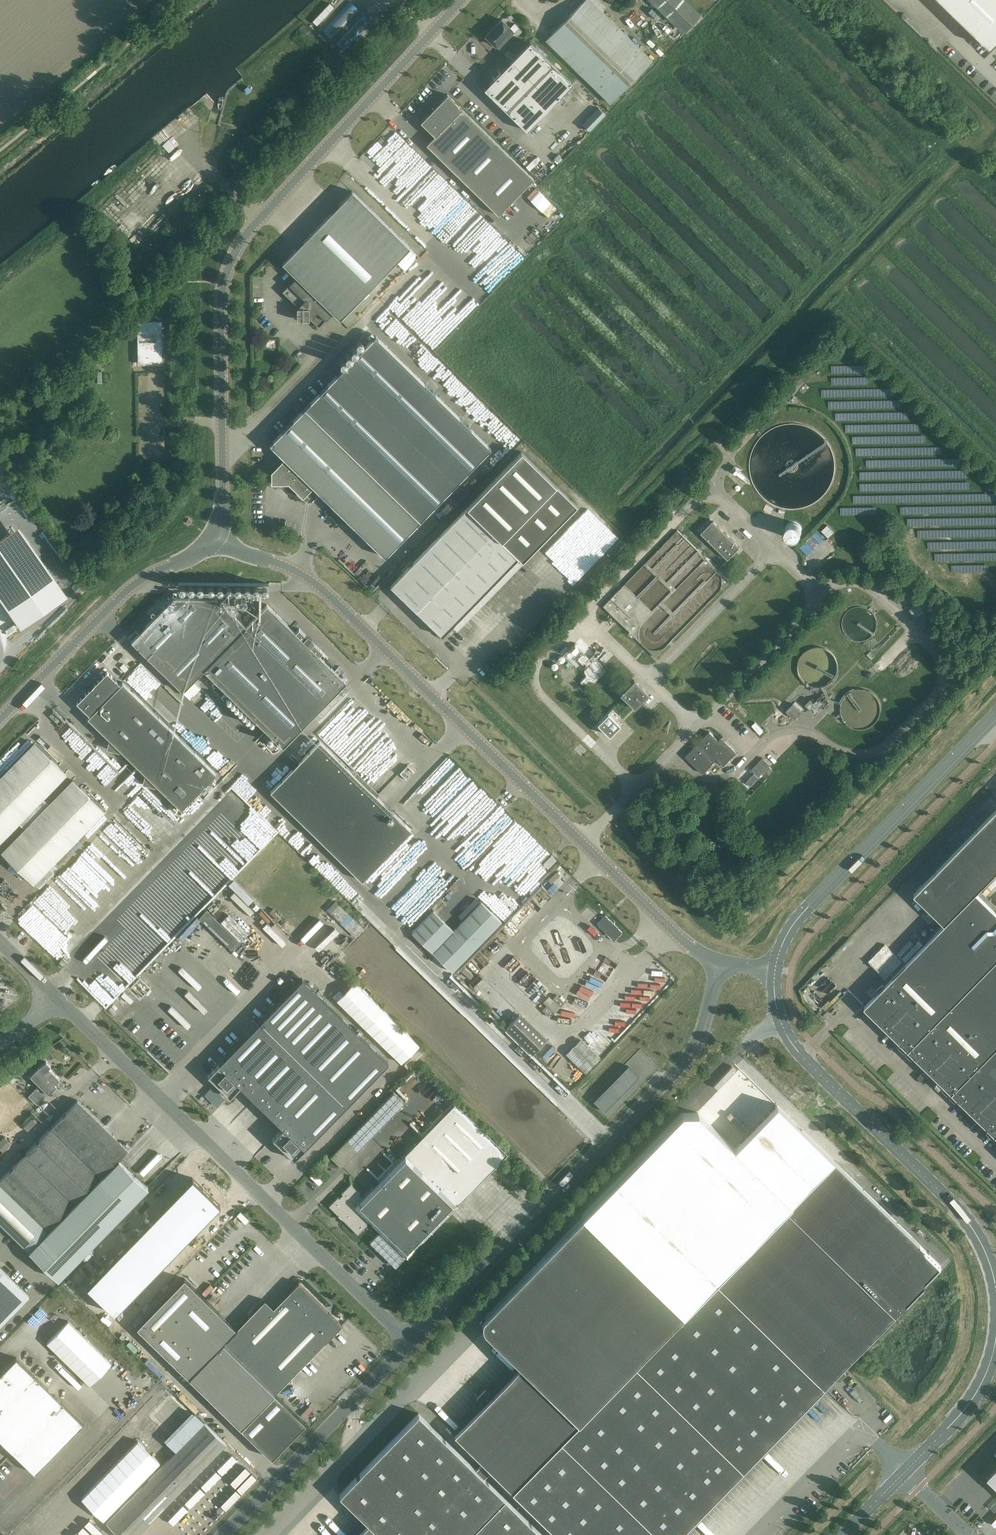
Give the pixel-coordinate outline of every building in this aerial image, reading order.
[(545,40),(610,103),(652,60),(602,11),(591,0),(585,0),(545,40)] [(700,15),(685,0),(649,0),(683,33),(700,15)] [(991,47),(995,43),(995,0),(943,0),(991,47)] [(350,1),(322,30),(344,51),(372,22),(350,1)] [(329,3),(312,21),(316,25),(334,7),(329,3)] [(511,29),(501,19),(485,36),(495,46),(498,48),(503,43),(500,41),(511,29)] [(654,37),(661,33),(655,20),(647,24),(654,37)] [(667,36),(659,44),(666,51),(674,43),(667,36)] [(484,89),(527,131),(573,84),(530,42),(484,89)] [(447,94),(420,122),(435,136),(426,144),(498,215),(534,179),(447,94)] [(166,135),(162,137),(169,146),(173,143),(166,135)] [(340,319),(410,247),(352,191),(282,263),(296,277),(282,291),(299,307),(297,308),(297,320),(309,320),(309,318),(319,327),(333,312),(340,319)] [(162,314),(155,303),(151,306),(158,316),(162,314)] [(143,350),(143,364),(162,364),(162,320),(131,321),(132,336),(138,336),(138,350),(143,350)] [(313,487),(385,557),(491,448),(376,336),(269,444),(284,458),(271,472),(271,483),(288,483),(303,497),(313,487)] [(487,406),(481,411),(486,417),(484,419),(507,444),(516,436),(487,406)] [(457,629),(570,513),(577,506),(521,451),(390,585),(442,636),(453,625),(457,629)] [(576,524),(580,521),(571,512),(567,516),(576,524)] [(701,532),(728,559),(740,547),(713,520),(701,532)] [(827,525),(822,530),(829,538),(834,532),(827,525)] [(6,534),(0,538),(0,597),(21,627),(54,603),(6,534)] [(376,601),(384,594),(378,588),(370,595),(376,601)] [(217,598),(217,597),(174,597),(131,640),(183,691),(204,669),(283,746),(346,681),(317,654),(321,650),(299,628),(295,632),(267,604),(246,626),(221,602),(226,597),(222,593),(217,598)] [(908,608),(916,616),(930,601),(923,594),(919,597),(908,608)] [(590,678),(592,680),(603,668),(592,658),(582,669),(586,672),(580,679),(584,683),(590,678)] [(120,684),(107,671),(76,702),(90,715),(88,718),(109,739),(107,749),(124,753),(145,774),(142,784),(160,788),(181,809),(216,773),(123,682),(120,684)] [(634,680),(620,694),(634,708),(648,694),(634,680)] [(820,700),(818,698),(814,702),(810,699),(805,704),(815,713),(824,704),(825,704),(828,701),(823,696),(820,700)] [(793,703),(786,711),(794,719),(801,712),(793,703)] [(620,717),(612,708),(597,723),(609,735),(620,724),(616,721),(620,717)] [(689,753),(685,756),(703,773),(717,758),(724,765),(737,752),(725,741),(721,737),(720,739),(718,740),(710,732),(697,745),(689,753)] [(115,803),(133,784),(85,740),(67,759),(115,803)] [(362,880),(411,830),(320,740),(270,791),(362,880)] [(26,828),(2,852),(33,883),(33,882),(48,867),(104,810),(73,780),(50,803),(43,796),(66,773),(35,743),(0,778),(0,840),(19,821),(26,828)] [(762,758),(751,769),(759,777),(770,765),(762,758)] [(914,894),(945,924),(865,1006),(995,1135),(995,910),(977,891),(995,872),(995,810),(914,894)] [(555,858),(552,855),(551,855),(543,863),(548,868),(556,859),(555,858)] [(133,878),(140,872),(126,858),(119,864),(133,878)] [(502,859),(494,866),(498,871),(506,864),(502,859)] [(48,867),(33,882),(39,888),(54,873),(48,867)] [(560,868),(545,882),(554,892),(570,878),(560,868)] [(153,878),(162,874),(159,869),(151,874),(153,878)] [(141,873),(136,878),(146,888),(151,883),(141,873)] [(53,881),(64,887),(67,881),(57,875),(53,881)] [(365,881),(373,894),(378,891),(385,903),(389,901),(382,889),(379,891),(371,878),(365,881)] [(132,882),(127,887),(136,895),(141,890),(132,882)] [(44,890),(38,896),(46,904),(51,897),(44,890)] [(327,909),(355,937),(363,928),(335,901),(327,909)] [(433,910),(412,932),(452,971),(501,921),(484,904),(479,903),(453,930),(433,910)] [(200,917),(230,947),(237,940),(207,910),(200,917)] [(77,939),(96,921),(86,911),(72,924),(78,931),(74,935),(77,939)] [(622,932),(605,915),(597,924),(614,940),(622,932)] [(59,962),(63,967),(68,962),(63,958),(59,962)] [(294,1159),(294,1158),(388,1062),(302,978),(208,1075),(229,1096),(240,1085),(283,1127),(272,1138),(294,1159)] [(355,982),(336,999),(401,1063),(419,1044),(355,982)] [(560,1007),(564,1002),(557,995),(542,1009),(549,1017),(554,1012),(559,1006),(560,1007)] [(193,999),(186,1005),(189,1009),(196,1003),(193,999)] [(546,1040),(519,1014),(506,1027),(532,1053),(546,1040)] [(561,1052),(581,1071),(595,1056),(575,1038),(561,1052)] [(395,1072),(403,1065),(397,1060),(390,1068),(395,1072)] [(49,1067),(51,1065),(46,1061),(38,1067),(30,1075),(39,1084),(28,1096),(37,1104),(52,1088),(51,1087),(60,1078),(49,1067)] [(639,1076),(628,1065),(593,1101),(604,1111),(639,1076)] [(923,1072),(917,1077),(924,1084),(929,1078),(923,1072)] [(567,1075),(563,1079),(568,1085),(573,1081),(567,1075)] [(243,1098),(234,1105),(238,1110),(248,1103),(243,1098)] [(58,1279),(148,1187),(119,1158),(128,1149),(77,1100),(0,1179),(0,1222),(58,1279)] [(406,1256),(457,1204),(509,1152),(454,1100),(405,1153),(362,1197),(359,1194),(360,1193),(350,1183),(341,1193),(343,1194),(339,1197),(338,1196),(329,1206),(338,1215),(339,1214),(343,1217),(342,1218),(358,1234),(367,1225),(366,1224),(369,1220),(380,1231),(406,1256)] [(32,1117),(23,1126),(28,1131),(36,1122),(32,1117)] [(353,1133),(331,1156),(341,1167),(364,1143),(353,1133)] [(0,1141),(0,1149),(4,1153),(12,1144),(4,1136),(0,1141)] [(476,1469),(419,1413),(339,1494),(368,1522),(355,1534),(678,1534),(824,1386),(911,1297),(941,1265),(921,1246),(922,1246),(834,1160),(683,1315),(583,1217),(485,1318),(492,1325),(486,1332),(522,1367),(494,1396),(486,1389),(477,1398),(484,1405),(455,1435),(483,1462),(476,1469)] [(324,1161),(316,1169),(319,1173),(328,1164),(324,1161)] [(323,1181),(313,1173),(310,1177),(319,1186),(323,1181)] [(192,1178),(183,1188),(196,1201),(206,1191),(192,1178)] [(183,1188),(173,1198),(187,1211),(196,1201),(183,1188)] [(206,1191),(196,1201),(211,1215),(220,1205),(206,1191)] [(173,1198),(163,1207),(177,1221),(187,1211),(173,1198)] [(196,1201),(187,1211),(201,1225),(211,1215),(196,1201)] [(163,1207),(154,1217),(168,1231),(177,1221),(163,1207)] [(187,1211),(177,1221),(191,1235),(201,1225),(187,1211)] [(154,1217),(144,1227),(158,1241),(168,1231),(154,1217)] [(177,1221),(168,1231),(182,1245),(191,1235),(177,1221)] [(144,1227),(135,1237),(148,1251),(158,1241),(144,1227)] [(168,1231),(158,1241),(172,1255),(182,1245),(168,1231)] [(135,1237),(125,1247),(139,1260),(148,1251),(135,1237)] [(158,1241),(148,1251),(163,1265),(172,1255),(158,1241)] [(125,1247),(115,1257),(129,1270),(139,1260),(125,1247)] [(148,1251),(139,1260),(153,1274),(163,1265),(148,1251)] [(115,1257),(106,1267),(119,1280),(129,1270),(115,1257)] [(139,1260),(129,1270),(143,1284),(153,1274),(139,1260)] [(29,1296),(0,1267),(0,1325),(29,1296)] [(106,1267),(96,1277),(110,1290),(119,1280),(106,1267)] [(129,1270),(119,1280),(134,1294),(143,1284),(129,1270)] [(96,1277),(87,1287),(100,1300),(110,1290),(96,1277)] [(184,1278),(148,1315),(140,1323),(137,1327),(189,1377),(236,1329),(184,1278)] [(119,1280),(110,1290),(124,1304),(134,1294),(119,1280)] [(342,1325),(298,1282),(273,1308),(265,1300),(236,1329),(189,1377),(241,1428),(271,1458),(305,1423),(275,1393),(342,1325)] [(61,1285),(44,1301),(49,1307),(66,1290),(61,1285)] [(110,1290),(100,1300),(115,1314),(124,1304),(110,1290)] [(73,1342),(52,1364),(95,1406),(116,1384),(73,1342)] [(490,1354),(485,1358),(494,1369),(499,1365),(490,1354)] [(13,1451),(35,1473),(84,1423),(62,1401),(35,1375),(16,1357),(0,1374),(0,1439),(13,1451)] [(204,1422),(106,1522),(119,1534),(137,1534),(226,1443),(204,1422)] [(138,1440),(81,1498),(104,1519),(159,1462),(138,1440)] [(988,1476),(995,1484),(995,1468),(988,1476)] [(697,1521),(685,1534),(728,1534),(734,1531),(736,1526),(740,1524),(743,1516),(740,1519),(738,1516),(744,1512),(744,1513),(734,1496),(733,1496),(721,1503),(718,1508),(697,1521)]
